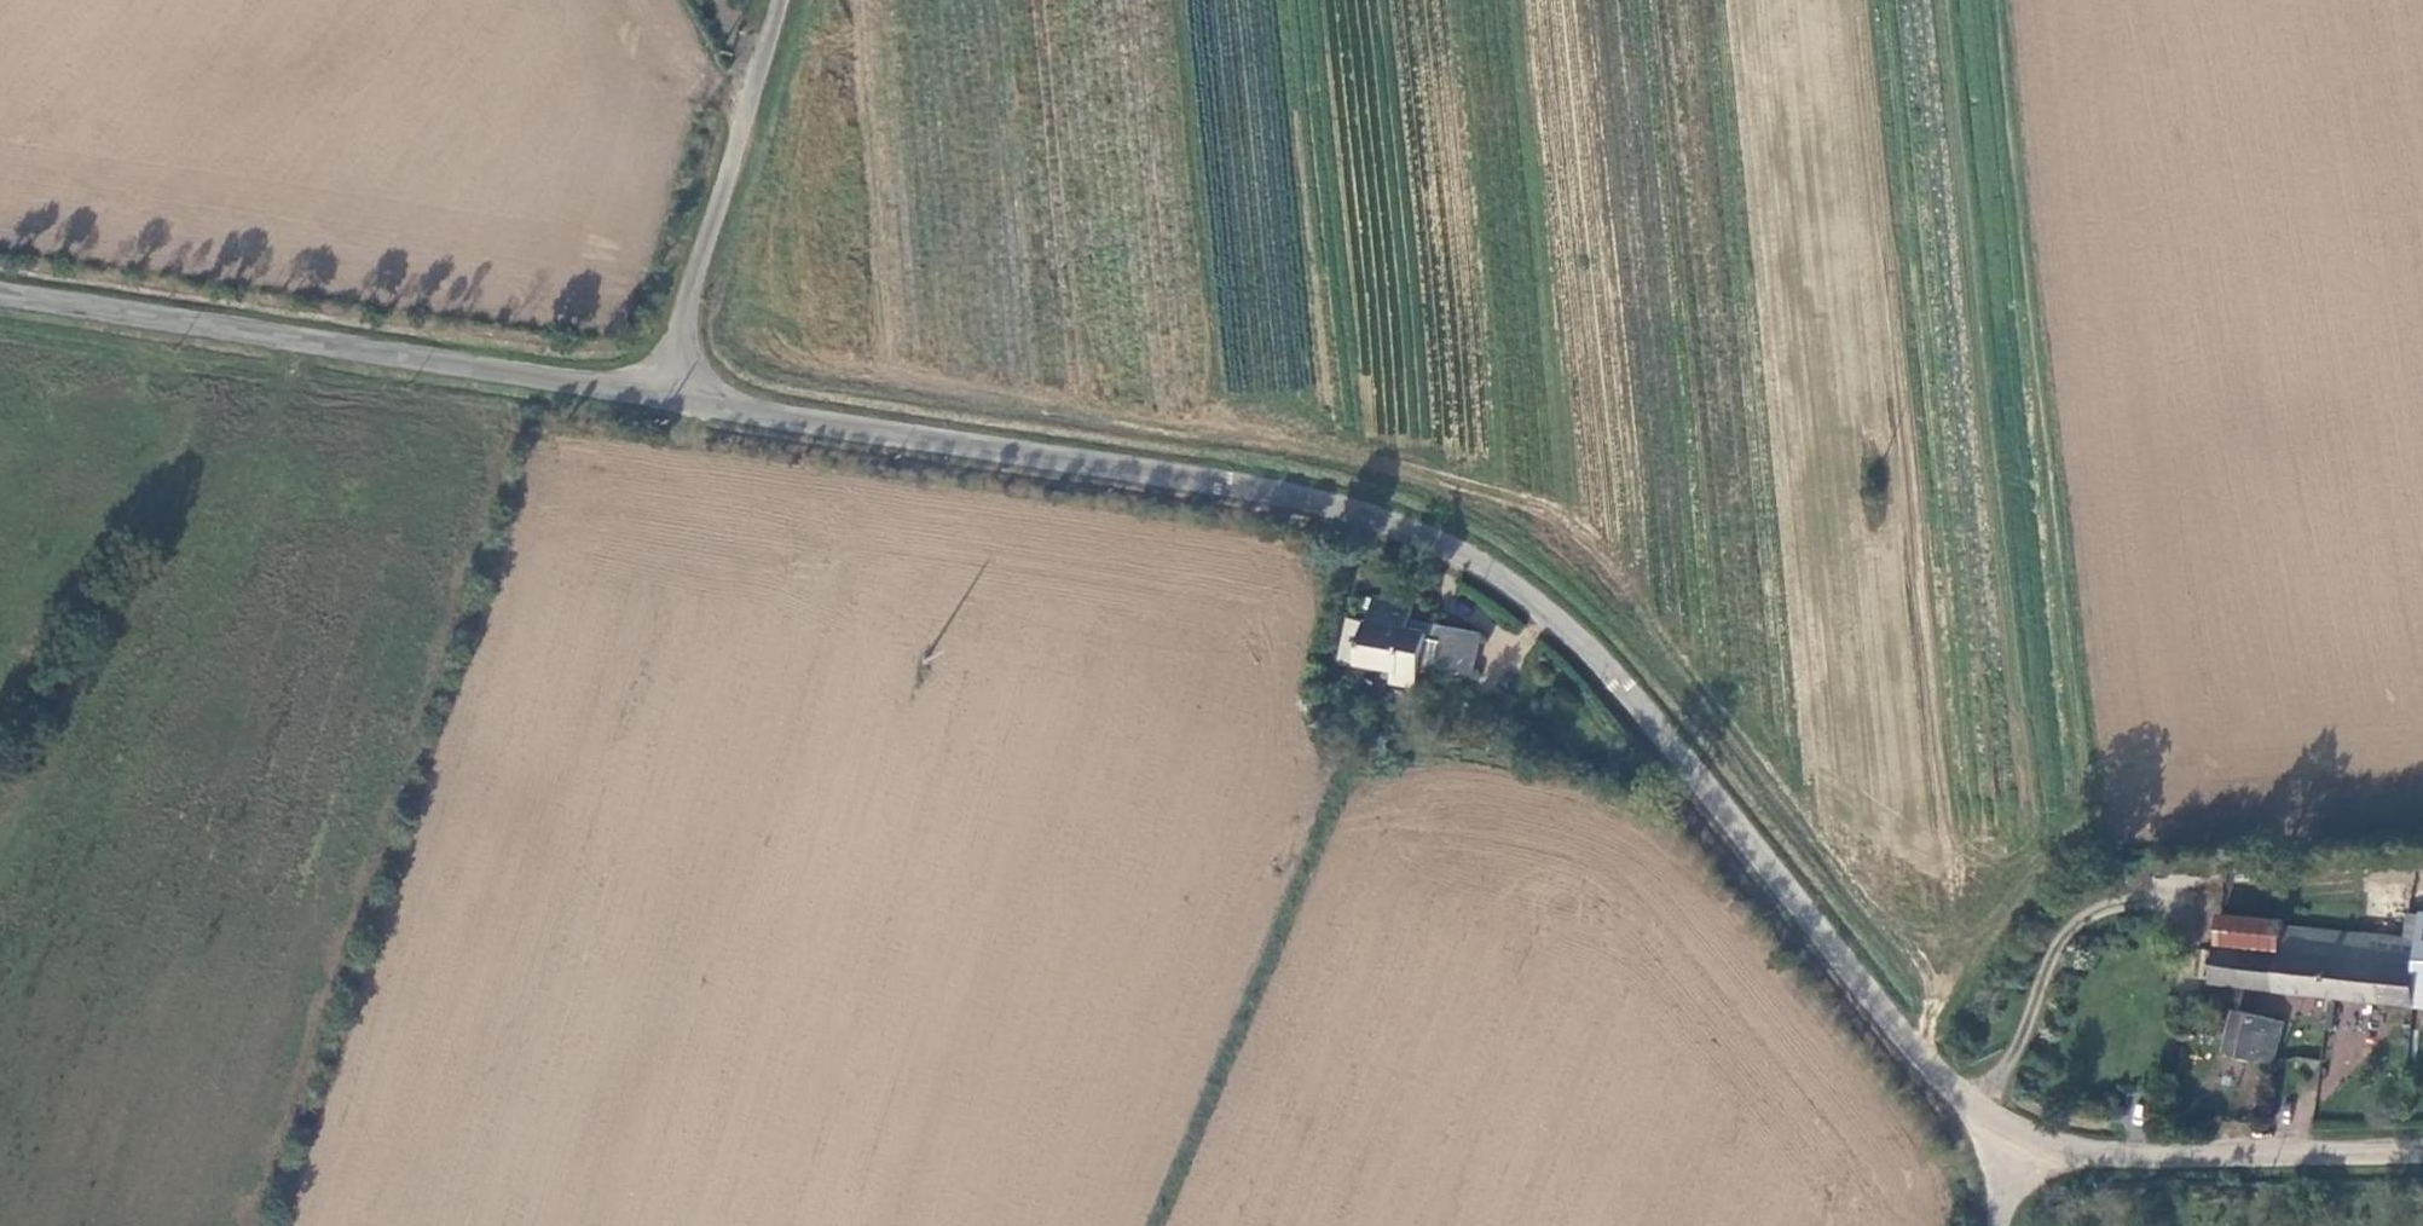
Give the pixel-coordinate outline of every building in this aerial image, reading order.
[(1442,673),(1451,626),(1411,618),(1411,608),(1371,602),(1365,625),(1347,623),(1343,663),(1362,668),(1405,674),(1402,691),(1421,696),(1427,670),(1442,673)] [(1442,673),(1461,677),(1469,630),(1451,626),(1442,673)] [(1469,630),(1461,677),(1474,680),(1480,631),(1469,630)] [(2220,916),(2215,946),(2261,951),(2284,950),(2288,924),(2220,916)] [(2419,1004),(2422,977),(2422,938),(2288,924),(2284,950),(2261,951),(2215,946),(2213,980),(2419,1004)] [(2266,1012),(2236,1009),(2230,1047),(2257,1053),(2266,1012)]
